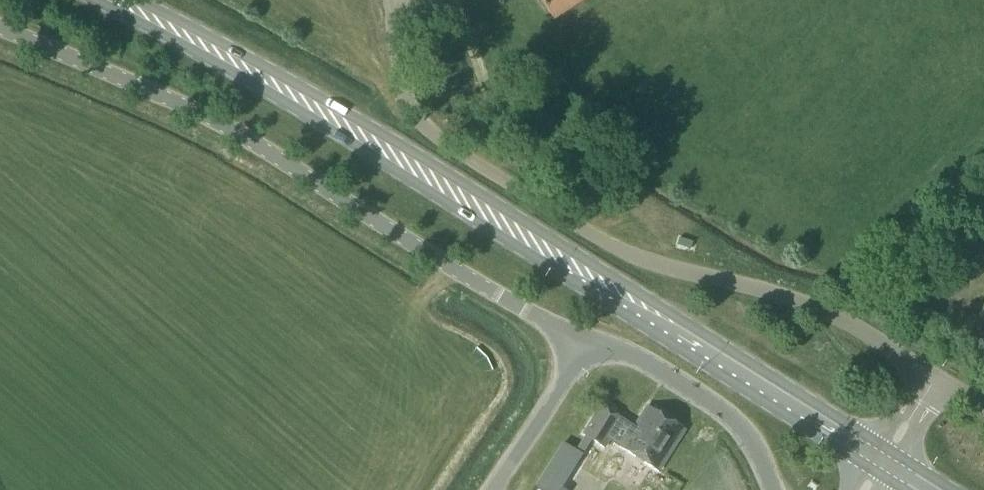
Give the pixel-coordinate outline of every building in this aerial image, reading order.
[(553,20),(585,0),(540,0),(553,20)] [(608,440),(622,449),(658,471),(684,430),(648,408),(635,428),(601,407),(583,435),(604,448),(608,440)] [(541,489),(563,489),(562,489),(585,456),(566,443),(536,487),(541,489)] [(586,489),(591,489),(600,476),(592,472),(582,487),(586,489)]
